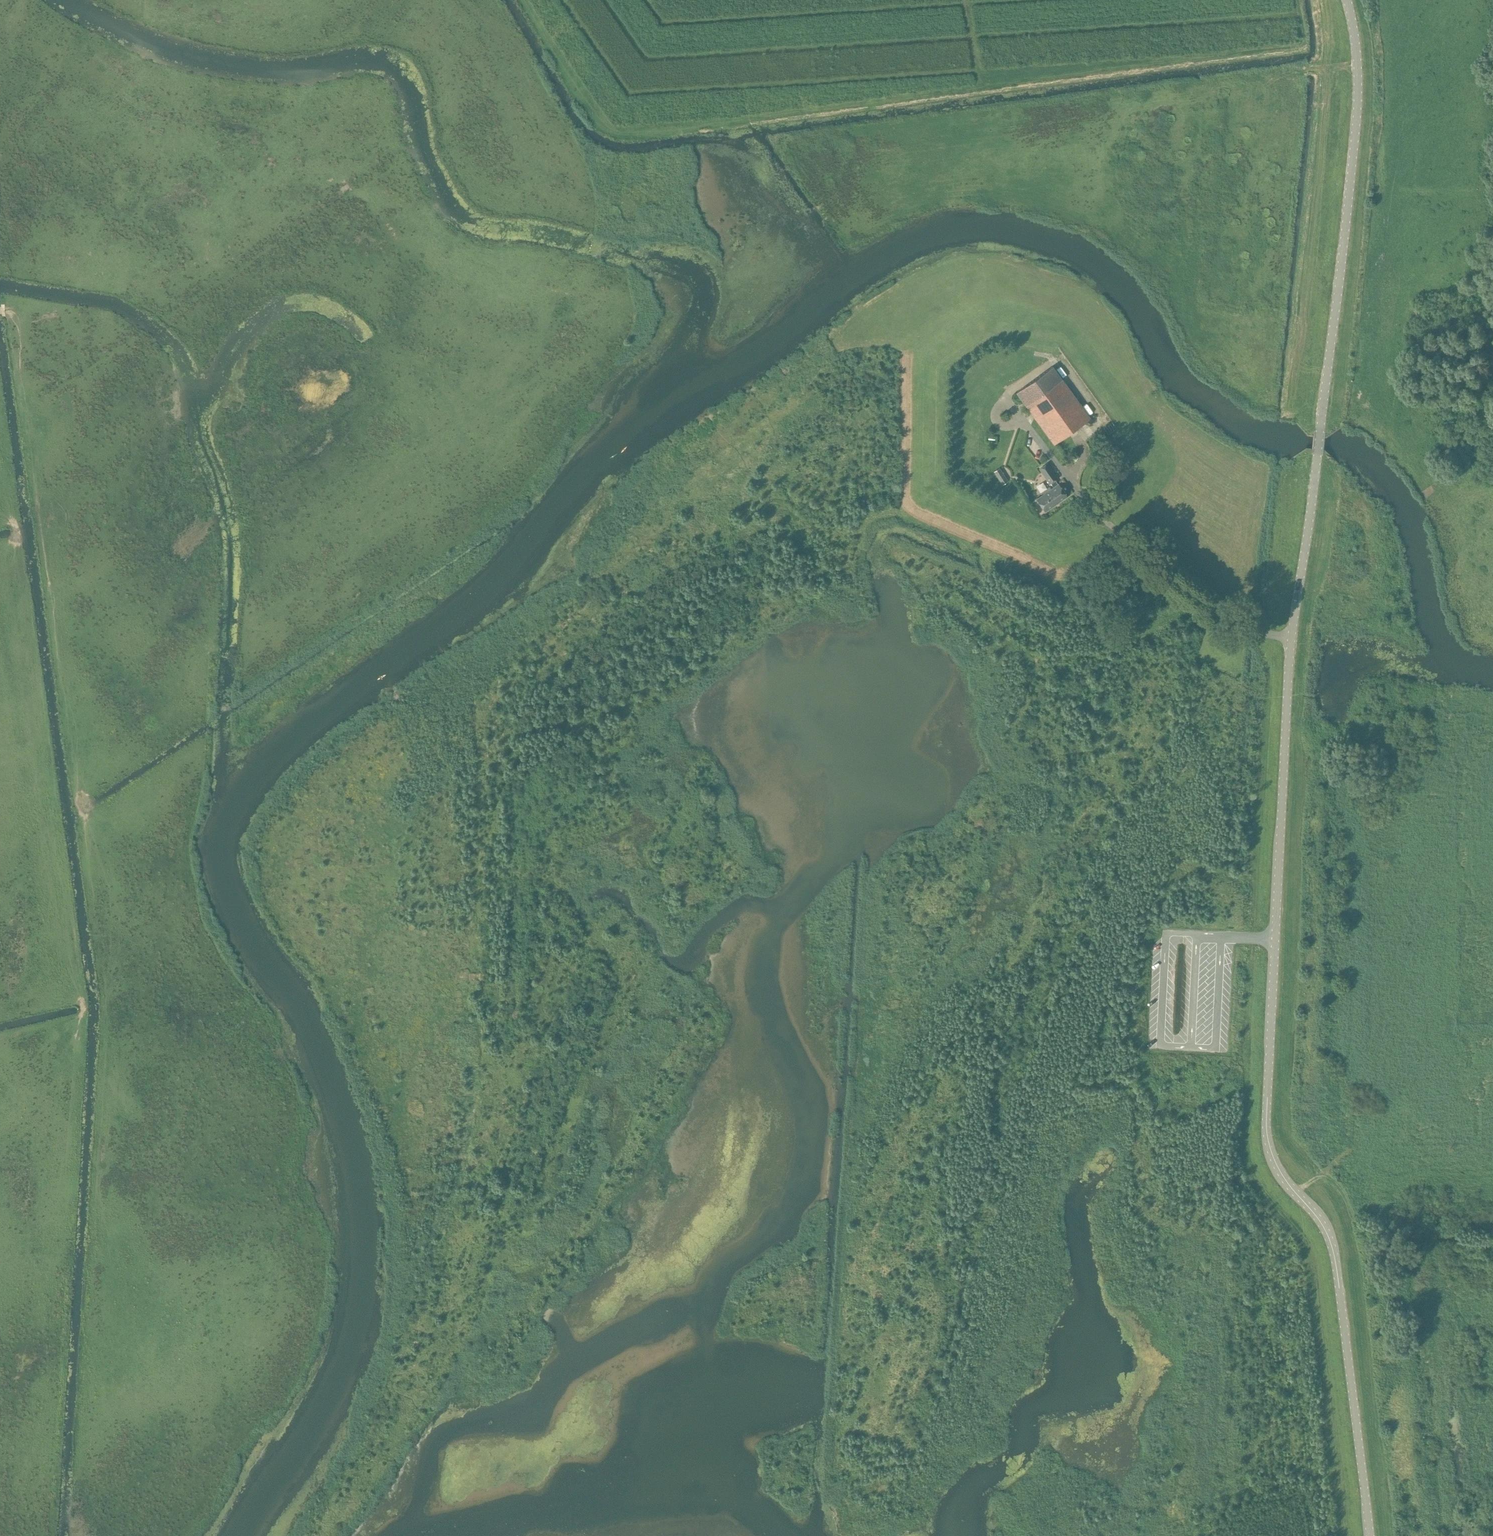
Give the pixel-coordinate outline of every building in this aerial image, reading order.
[(1017,394),(1048,437),(1054,445),(1090,419),(1054,368),(1017,394)] [(1044,494),(1037,499),(1040,503),(1046,512),(1067,497),(1058,484),(1058,485),(1055,480),(1057,478),(1050,469),(1046,464),(1043,466),(1040,468),(1043,473),(1050,483),(1054,488),(1051,489),(1050,487),(1043,492),(1044,494)] [(994,472),(999,481),(1003,487),(1009,482),(1000,468),(994,472)]
